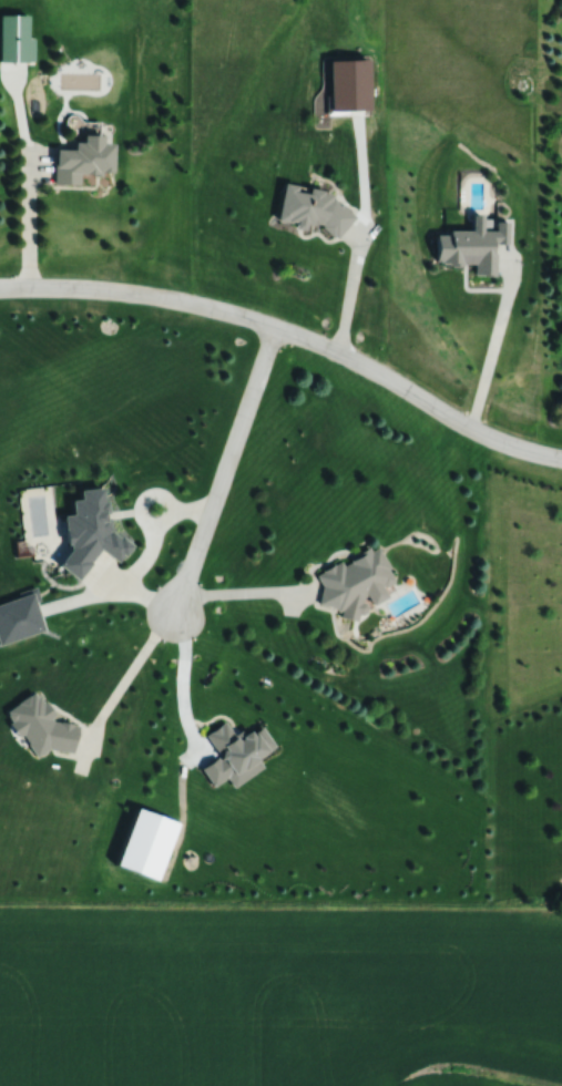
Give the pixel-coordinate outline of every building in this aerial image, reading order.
[(57,148),(55,183),(80,184),(81,172),(114,173),(115,143),(104,143),(104,134),(85,133),(84,142),(76,141),(75,149),(57,148)] [(347,233),(352,199),(284,188),(279,222),(347,233)] [(321,605),(339,607),(343,618),(352,619),(365,614),(373,604),(389,598),(384,586),(395,582),(382,550),(375,549),(318,573),(323,585),(321,605)]
